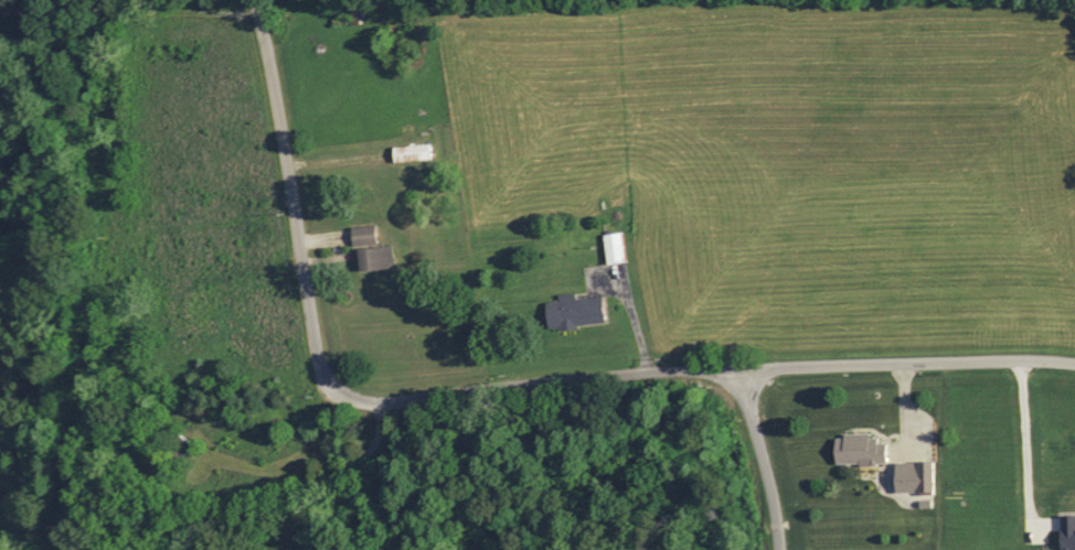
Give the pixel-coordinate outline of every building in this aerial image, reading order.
[(429,145),(389,145),(389,160),(429,160),(429,145)] [(391,244),(376,245),(374,224),(350,226),(353,271),(393,267),(391,244)] [(600,234),(604,263),(622,261),(619,231),(600,234)] [(602,325),(599,295),(572,298),(572,295),(541,298),(544,330),(602,325)] [(874,434),(832,434),(832,464),(882,464),(882,442),(874,442),(874,434)] [(930,493),(930,462),(891,462),(891,493),(930,493)]
